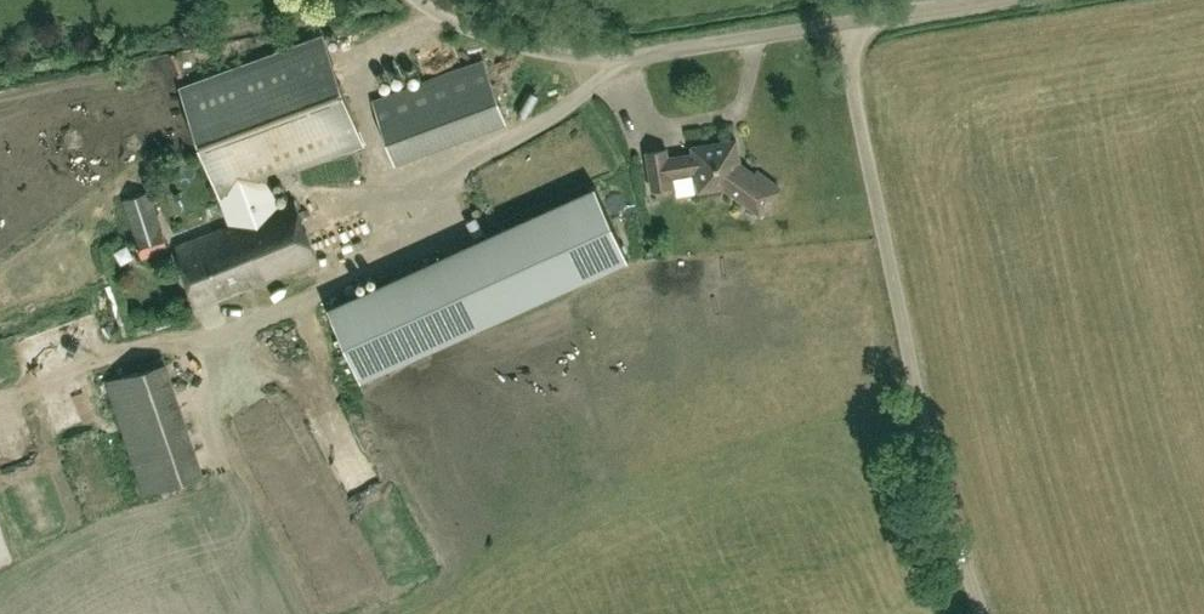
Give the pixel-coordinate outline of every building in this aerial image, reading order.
[(325,37),(181,91),(231,225),(176,246),(198,305),(320,259),(297,200),(279,207),(269,178),(364,142),(325,37)] [(396,151),(507,117),(490,62),(379,97),(396,151)] [(759,213),(778,187),(755,170),(753,173),(740,163),(736,139),(692,146),(693,152),(668,156),(666,148),(646,151),(651,188),(672,185),(670,173),(696,169),(699,190),(721,186),(759,213)] [(361,378),(629,256),(595,182),(327,304),(361,378)] [(142,257),(169,248),(151,189),(122,199),(142,257)] [(144,494),(205,474),(167,361),(105,380),(144,494)]
